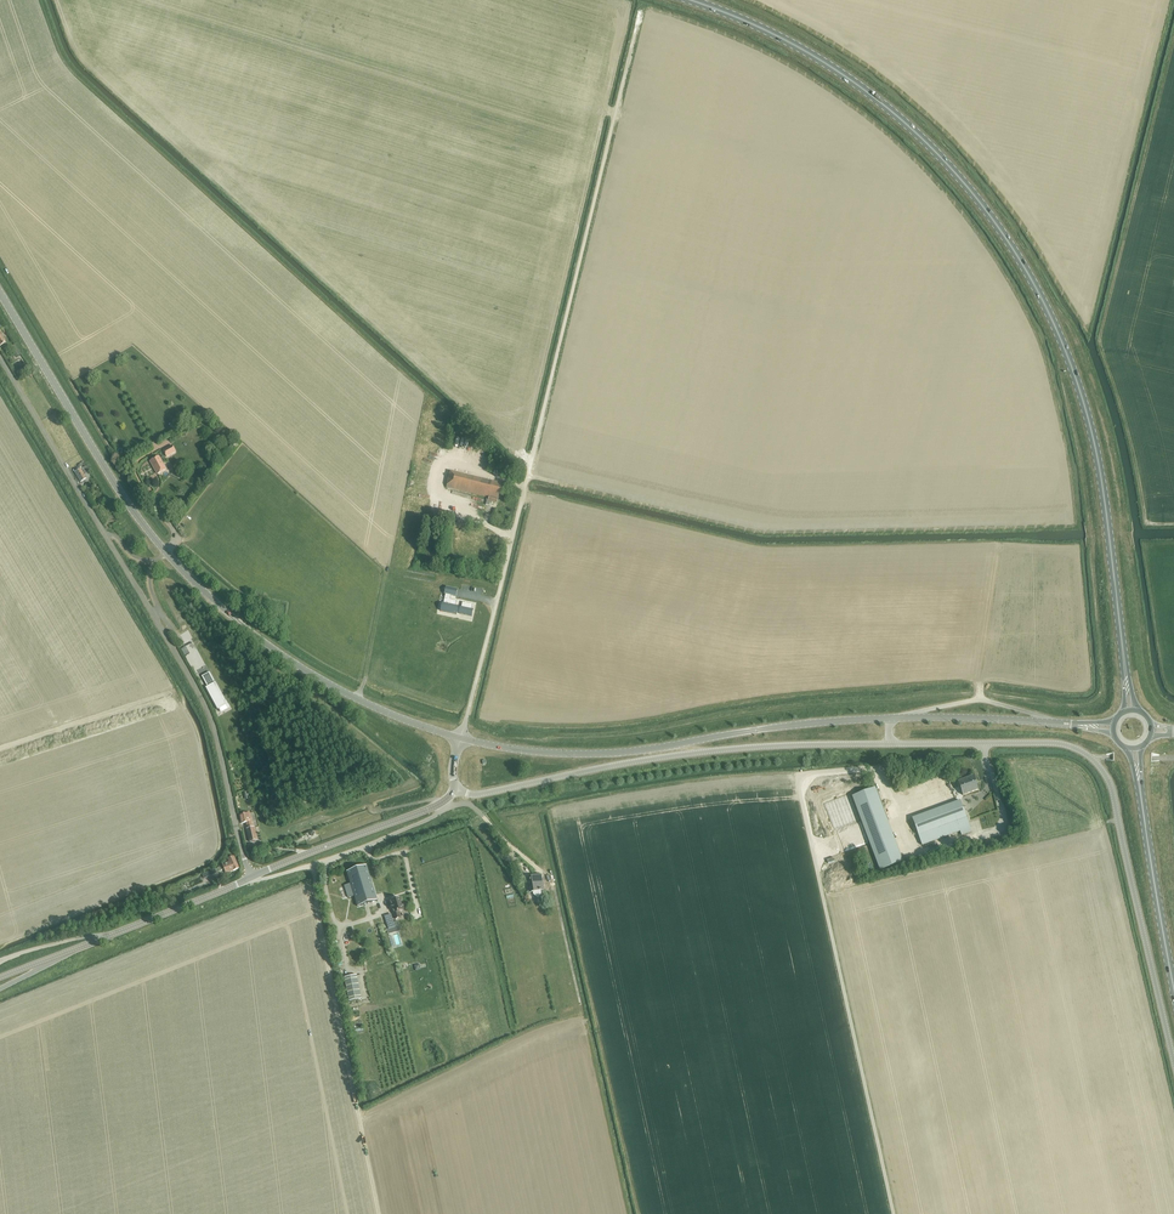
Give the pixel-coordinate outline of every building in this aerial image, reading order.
[(14,346),(10,349),(15,358),(20,355),(14,346)] [(172,445),(163,451),(166,457),(176,452),(172,445)] [(150,463),(152,466),(153,466),(157,473),(166,468),(160,458),(150,463)] [(73,470),(77,477),(83,474),(86,472),(89,471),(86,466),(82,469),(80,466),(78,467),(73,470)] [(83,474),(77,477),(82,485),(90,480),(93,486),(94,485),(95,487),(98,485),(94,478),(91,479),(87,472),(84,475),(83,474)] [(486,501),(487,501),(486,505),(490,506),(490,503),(492,504),(492,502),(497,503),(502,484),(450,472),(447,487),(487,497),(486,501)] [(472,616),(471,616),(473,610),(472,609),(473,605),(462,602),(461,607),(460,607),(460,608),(458,607),(458,606),(456,606),(457,601),(450,600),(451,595),(456,597),(457,589),(446,587),(444,594),(446,594),(444,603),(442,603),(443,603),(441,611),(440,611),(457,615),(457,612),(459,613),(459,614),(472,616)] [(185,656),(189,653),(186,646),(181,649),(185,656)] [(209,671),(201,675),(208,686),(206,687),(217,709),(227,704),(209,671)] [(958,782),(963,795),(978,790),(973,776),(958,782)] [(852,796),(870,846),(893,837),(875,788),(852,796)] [(912,819),(917,834),(965,816),(960,801),(912,819)] [(246,822),(248,829),(253,828),(249,813),(239,815),(241,824),(246,822)] [(965,816),(917,834),(922,845),(960,831),(961,835),(971,832),(965,816)] [(892,820),(895,828),(901,826),(899,822),(901,821),(899,817),(892,820)] [(248,829),(247,829),(250,842),(258,841),(254,827),(253,828),(248,829)] [(893,837),(870,846),(880,870),(903,862),(894,839),(893,837)] [(227,864),(213,871),(214,874),(224,869),(226,874),(239,868),(234,857),(228,859),(229,863),(227,864)] [(349,883),(344,885),(347,896),(354,894),(358,907),(377,900),(366,866),(347,872),(350,883),(349,883)] [(528,887),(529,893),(533,893),(533,895),(538,898),(542,893),(541,891),(544,891),(541,876),(527,878),(528,887)] [(389,902),(395,919),(400,918),(398,912),(403,911),(403,910),(405,909),(404,905),(401,906),(399,898),(389,902)] [(391,914),(384,916),(385,919),(389,929),(399,926),(398,921),(394,922),(391,914)] [(357,975),(345,978),(350,1001),(362,999),(357,975)]
